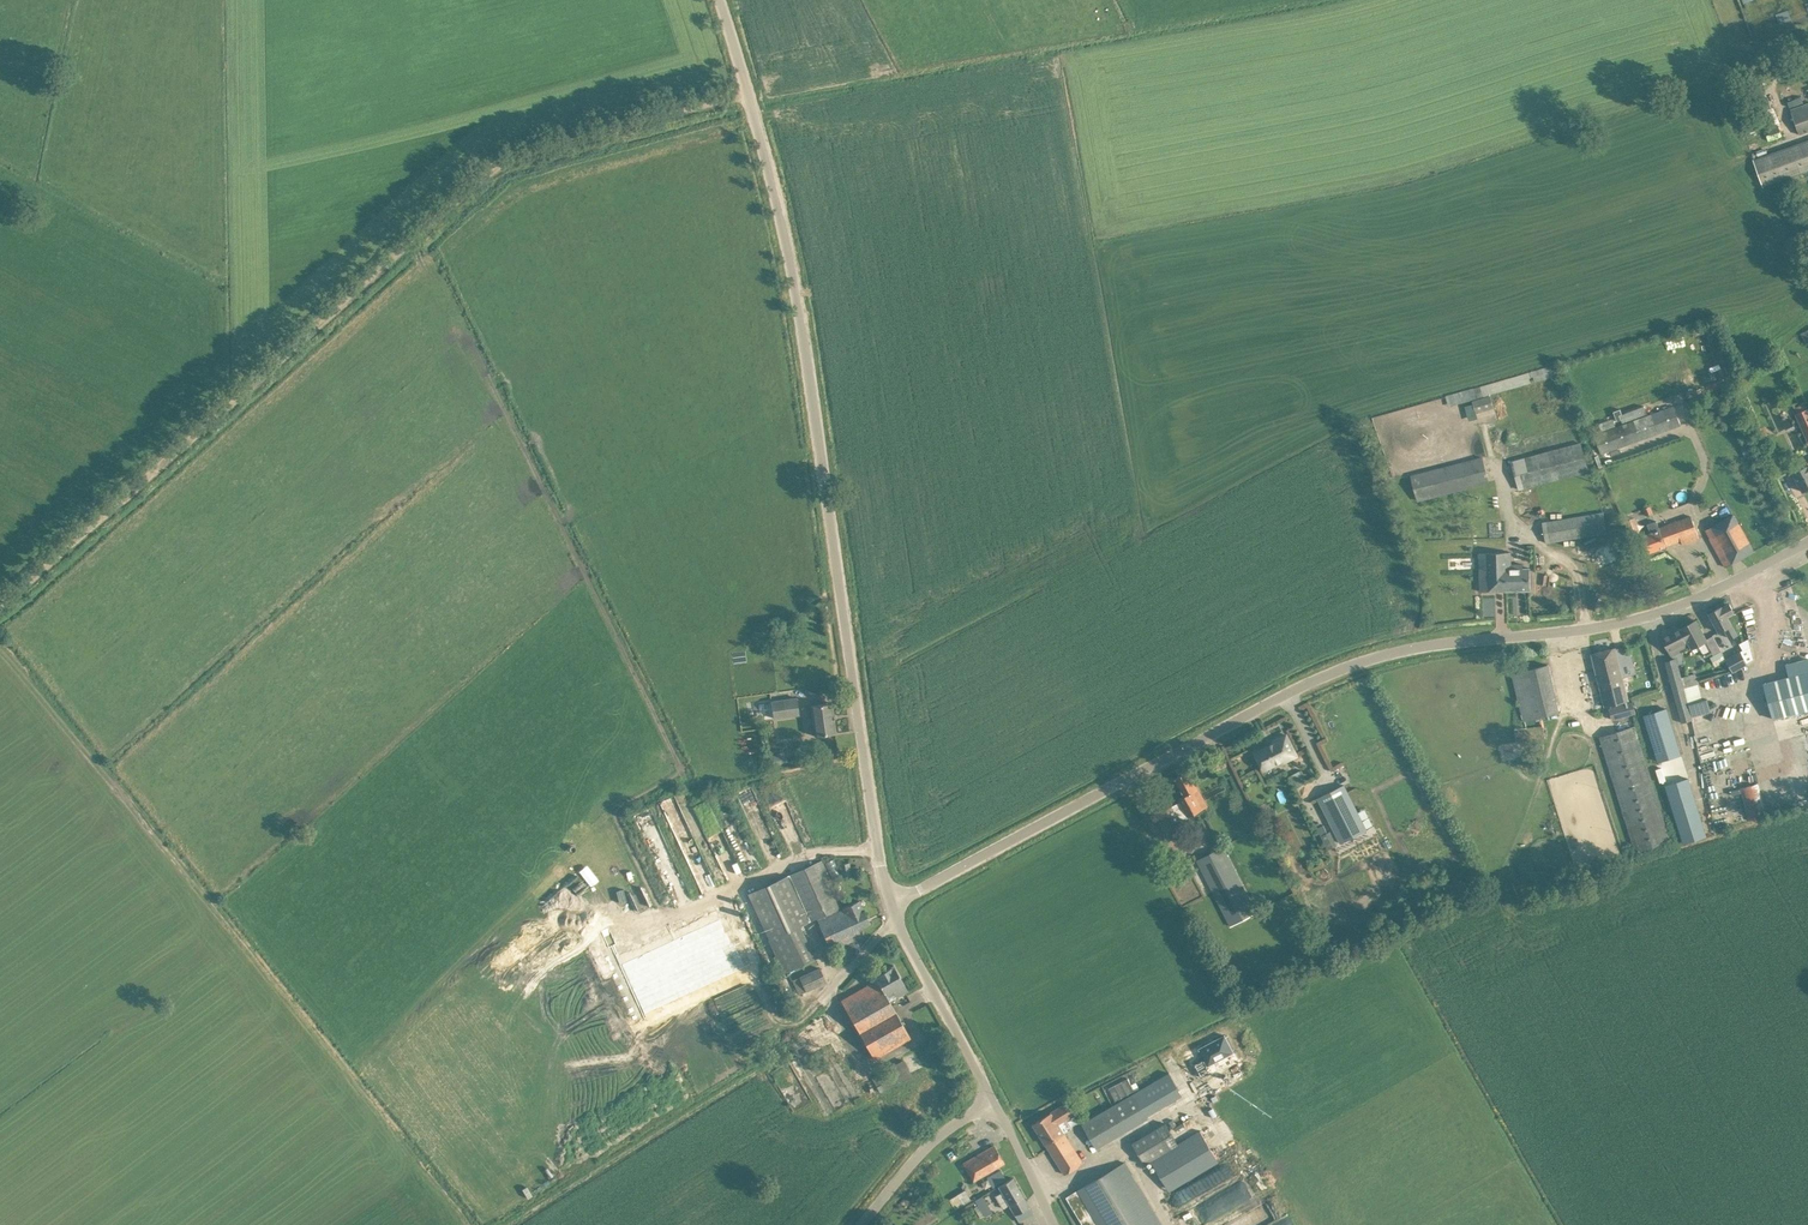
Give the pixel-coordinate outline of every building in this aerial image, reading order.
[(1776,14),(1779,23),(1791,19),(1788,10),(1776,14)] [(1790,113),(1797,135),(1807,131),(1807,107),(1790,113)] [(1807,173),(1807,139),(1751,155),(1760,186),(1807,173)] [(1695,399),(1687,402),(1690,409),(1697,406),(1695,399)] [(1675,407),(1595,435),(1602,453),(1682,425),(1675,407)] [(1807,441),(1807,410),(1807,409),(1796,415),(1807,441)] [(1765,426),(1756,430),(1759,438),(1769,434),(1765,426)] [(1513,461),(1520,488),(1533,485),(1579,472),(1588,469),(1581,442),(1513,461)] [(1412,474),(1418,500),(1426,498),(1482,484),(1490,481),(1484,456),(1412,474)] [(1803,491),(1807,488),(1807,462),(1800,466),(1802,469),(1793,473),(1803,491)] [(1653,512),(1651,505),(1643,508),(1646,515),(1653,512)] [(1545,537),(1546,542),(1606,532),(1604,520),(1603,512),(1542,522),(1545,537)] [(1705,529),(1726,567),(1753,551),(1733,514),(1705,529)] [(1650,533),(1645,535),(1642,536),(1644,541),(1649,552),(1681,540),(1683,544),(1700,538),(1695,526),(1691,515),(1659,527),(1657,520),(1647,524),(1650,533)] [(1510,552),(1479,552),(1479,558),(1487,557),(1488,567),(1488,577),(1479,577),(1480,591),(1531,590),(1530,567),(1523,567),(1523,562),(1511,562),(1510,552)] [(1722,606),(1709,613),(1719,632),(1720,631),(1721,632),(1725,632),(1727,631),(1730,638),(1736,634),(1731,625),(1732,625),(1727,616),(1734,613),(1729,603),(1722,607),(1722,606)] [(1696,620),(1682,627),(1691,644),(1693,647),(1698,644),(1705,656),(1712,652),(1714,655),(1721,650),(1714,636),(1707,640),(1696,620)] [(1662,638),(1673,659),(1685,654),(1682,650),(1691,644),(1682,627),(1662,638)] [(1615,649),(1615,648),(1592,653),(1595,665),(1606,706),(1628,700),(1619,664),(1628,662),(1627,658),(1624,646),(1615,649)] [(1747,664),(1740,651),(1725,659),(1732,672),(1747,664)] [(1685,654),(1673,659),(1666,661),(1669,673),(1683,722),(1694,718),(1689,703),(1682,677),(1678,664),(1686,662),(1685,654)] [(1767,695),(1773,718),(1807,709),(1807,658),(1786,664),(1790,676),(1764,683),(1767,695)] [(1512,674),(1515,685),(1523,720),(1559,711),(1551,676),(1548,664),(1512,674)] [(1696,673),(1682,677),(1689,703),(1696,701),(1704,699),(1703,699),(1696,673)] [(799,714),(797,698),(771,701),(773,718),(799,714)] [(1610,708),(1613,718),(1635,712),(1633,702),(1610,708)] [(836,733),(831,703),(810,706),(815,736),(836,733)] [(1681,753),(1667,707),(1643,715),(1658,761),(1681,753)] [(1600,736),(1635,852),(1670,841),(1635,725),(1600,736)] [(1515,730),(1516,742),(1545,738),(1544,726),(1515,730)] [(1283,762),(1297,755),(1286,734),(1273,741),(1273,743),(1255,752),(1264,770),(1282,760),(1283,762)] [(1533,761),(1542,762),(1543,744),(1534,744),(1533,761)] [(771,755),(773,766),(782,765),(781,754),(771,755)] [(1795,789),(1803,787),(1794,759),(1753,771),(1763,805),(1797,795),(1795,789)] [(1162,811),(1168,824),(1177,819),(1179,822),(1203,810),(1193,792),(1199,789),(1195,781),(1189,771),(1175,778),(1184,796),(1179,799),(1180,802),(1162,811)] [(1665,785),(1683,843),(1708,836),(1690,777),(1665,785)] [(1742,788),(1750,820),(1765,816),(1756,783),(1742,788)] [(1318,798),(1341,843),(1367,830),(1344,785),(1318,798)] [(1306,808),(1309,814),(1314,811),(1311,805),(1306,808)] [(1731,809),(1734,823),(1745,821),(1742,807),(1731,809)] [(1328,832),(1325,825),(1318,829),(1328,849),(1335,846),(1328,832)] [(1285,843),(1277,847),(1281,854),(1289,850),(1285,843)] [(1195,860),(1229,927),(1257,913),(1223,846),(1195,860)] [(817,920),(843,908),(821,860),(810,865),(748,895),(784,972),(814,959),(800,927),(817,920)] [(840,864),(842,876),(851,874),(849,862),(840,864)] [(859,900),(843,908),(817,920),(832,951),(848,942),(856,939),(861,936),(858,929),(870,923),(863,908),(859,900)] [(717,907),(607,957),(634,1018),(745,967),(744,965),(748,964),(749,964),(750,964),(751,963),(752,962),(753,961),(753,960),(752,958),(751,957),(750,957),(749,957),(748,957),(747,958),(746,959),(745,960),(742,962),(717,907)] [(860,949),(856,939),(848,942),(854,955),(860,949)] [(1317,948),(1299,957),(1303,964),(1321,955),(1317,948)] [(893,965),(883,971),(871,978),(874,982),(842,1000),(874,1059),(900,1044),(910,1038),(890,1001),(908,990),(893,965)] [(819,967),(793,980),(800,994),(806,991),(826,982),(819,967)] [(738,997),(746,1014),(752,1011),(744,994),(738,997)] [(1199,1048),(1205,1059),(1203,1060),(1195,1064),(1202,1077),(1210,1073),(1206,1066),(1208,1065),(1234,1051),(1225,1035),(1199,1048)] [(1207,1085),(1209,1090),(1216,1087),(1214,1082),(1207,1085)] [(1134,1093),(1084,1124),(1097,1148),(1148,1117),(1147,1115),(1134,1093)] [(1066,1103),(1051,1113),(1058,1124),(1073,1114),(1066,1103)] [(1034,1123),(1046,1143),(1063,1132),(1058,1124),(1051,1113),(1034,1123)] [(1133,1143),(1144,1161),(1175,1141),(1164,1124),(1133,1143)] [(1201,1130),(1151,1161),(1169,1190),(1218,1159),(1201,1130)] [(1063,1132),(1046,1143),(1047,1143),(1046,1144),(1065,1174),(1084,1162),(1064,1131),(1063,1132)] [(963,1163),(969,1173),(973,1180),(994,1169),(1004,1163),(994,1145),(963,1163)] [(1124,1161),(1084,1186),(1074,1192),(1066,1197),(1083,1224),(1162,1224),(1124,1161)] [(1000,1169),(990,1175),(987,1177),(993,1187),(1006,1179),(1000,1169)] [(1012,1177),(1002,1183),(999,1185),(1018,1222),(1023,1219),(1033,1213),(1012,1177)] [(971,1200),(965,1190),(949,1199),(955,1209),(971,1200)] [(978,1205),(974,1208),(980,1218),(984,1215),(985,1217),(992,1212),(982,1196),(975,1200),(978,1205)]
